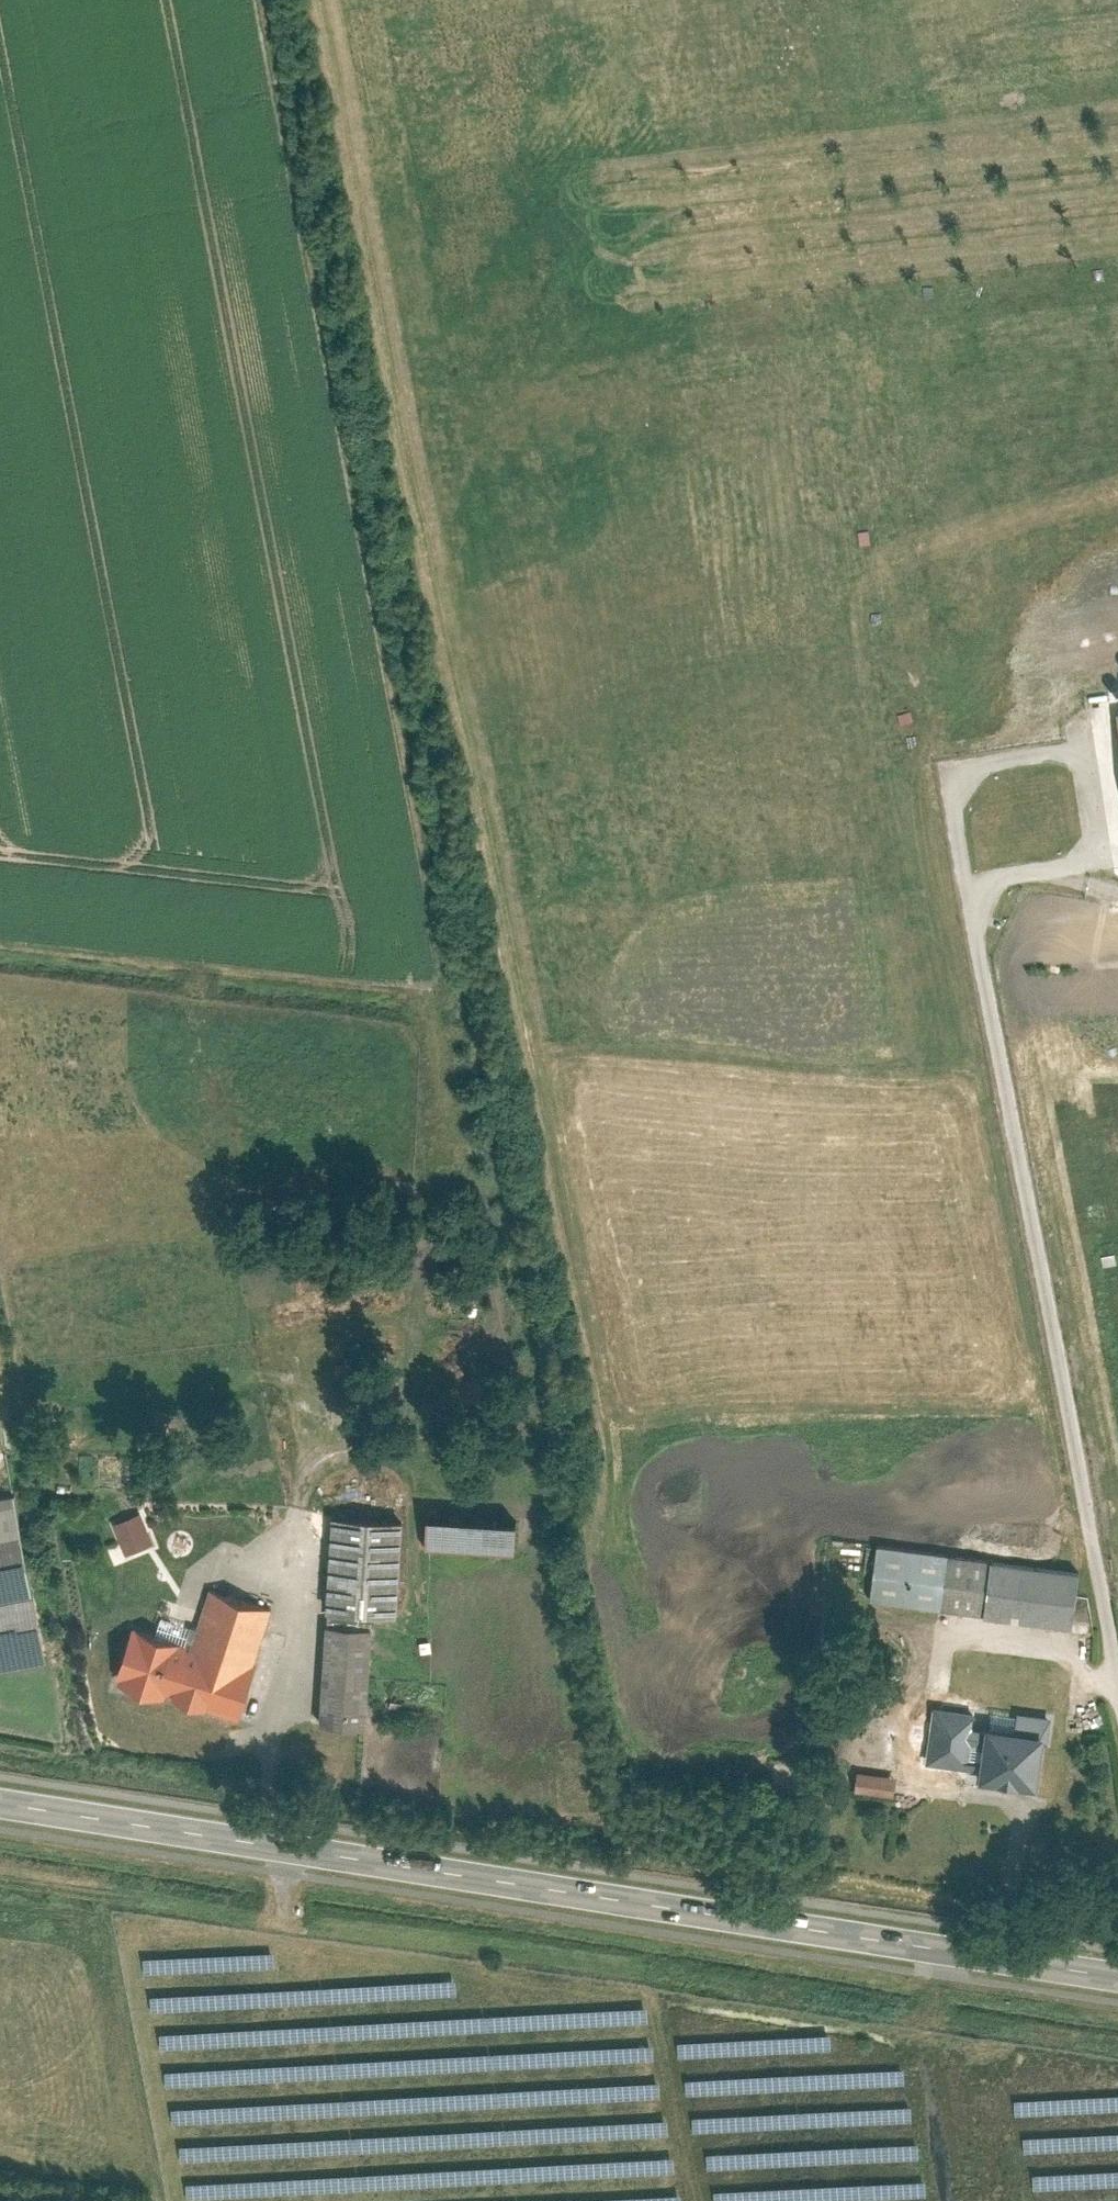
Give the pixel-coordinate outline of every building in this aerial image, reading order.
[(47,1654),(16,1491),(0,1494),(0,1663),(47,1654)] [(115,1522),(127,1554),(154,1544),(141,1511),(115,1522)] [(405,1517),(335,1513),(329,1607),(399,1611),(405,1517)] [(868,1597),(939,1607),(946,1552),(876,1542),(868,1597)] [(939,1607),(981,1612),(988,1558),(946,1552),(939,1607)] [(1078,1569),(988,1558),(981,1612),(1071,1623),(1078,1569)] [(133,1624),(117,1674),(123,1676),(121,1681),(165,1695),(166,1692),(238,1715),(272,1608),(213,1589),(201,1627),(196,1644),(156,1632),(133,1624)] [(162,1615),(156,1632),(196,1644),(201,1627),(162,1615)] [(322,1720),(368,1723),(374,1625),(328,1622),(322,1720)] [(964,1766),(973,1711),(936,1705),(927,1760),(964,1766)] [(979,1777),(1037,1785),(1044,1732),(987,1724),(979,1777)] [(894,1775),(856,1769),(853,1788),(891,1795),(894,1775)]
